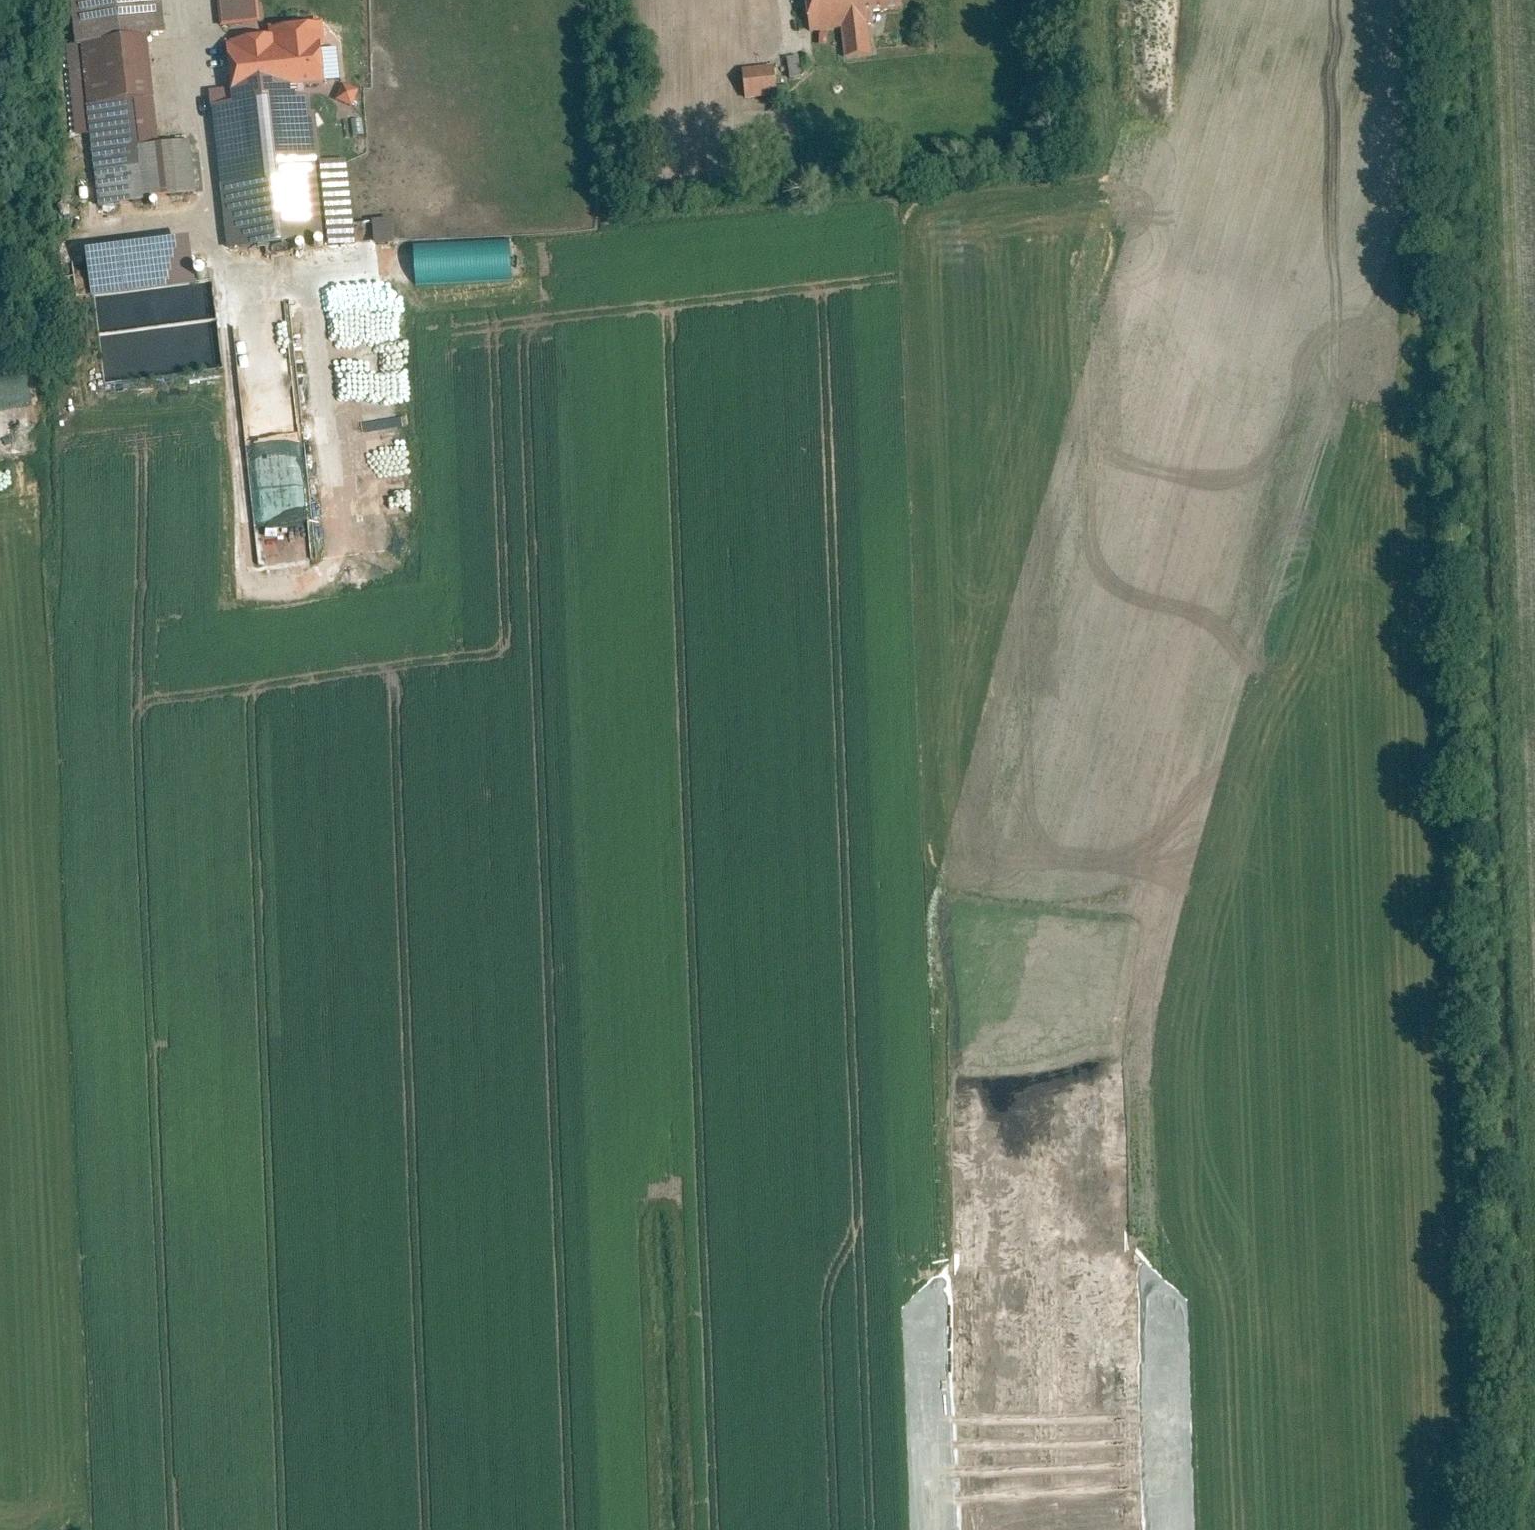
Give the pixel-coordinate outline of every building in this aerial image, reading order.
[(61,55),(72,54),(89,213),(189,203),(184,155),(147,159),(135,43),(152,41),(147,0),(55,0),(61,55)] [(219,26),(259,23),(257,0),(218,0),(219,26)] [(808,23),(836,20),(841,60),(878,56),(874,22),(912,18),(910,0),(805,0),(808,23)] [(218,120),(230,252),(325,243),(315,137),(296,138),(291,87),(330,83),(325,28),(271,33),(273,59),(231,63),(236,119),(218,120)] [(790,78),(802,75),(797,55),(786,58),(790,78)] [(782,64),(746,65),(748,109),(784,108),(782,64)] [(352,108),(358,90),(341,85),(335,102),(352,108)] [(391,220),(369,221),(371,246),(392,245),(391,220)] [(410,244),(412,286),(509,281),(507,238),(410,244)] [(186,239),(82,251),(87,297),(191,285),(186,239)] [(248,405),(250,446),(298,443),(295,402),(248,405)]
